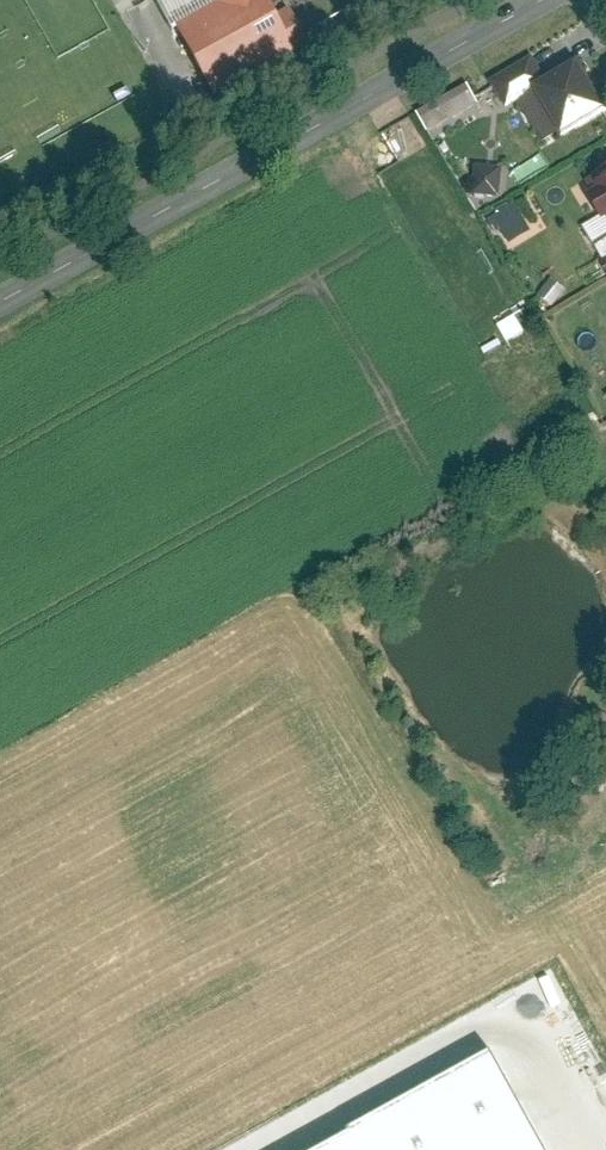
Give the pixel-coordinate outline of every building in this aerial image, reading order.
[(287,27),(272,0),(220,0),(223,6),(175,32),(209,96),(298,48),(310,41),(299,20),(287,27)] [(547,75),(534,54),(492,80),(509,107),(540,89),(535,82),(547,75)] [(535,82),(540,89),(565,131),(605,107),(605,97),(581,55),(547,75),(535,82)] [(464,83),(413,110),(424,131),(476,104),(464,83)] [(467,194),(495,199),(500,168),(472,164),(467,194)] [(593,231),(582,237),(604,276),(605,275),(605,181),(575,199),(593,231)] [(513,203),(484,219),(493,234),(498,231),(506,244),(529,232),(513,203)] [(567,289),(554,278),(538,298),(550,308),(567,289)]
